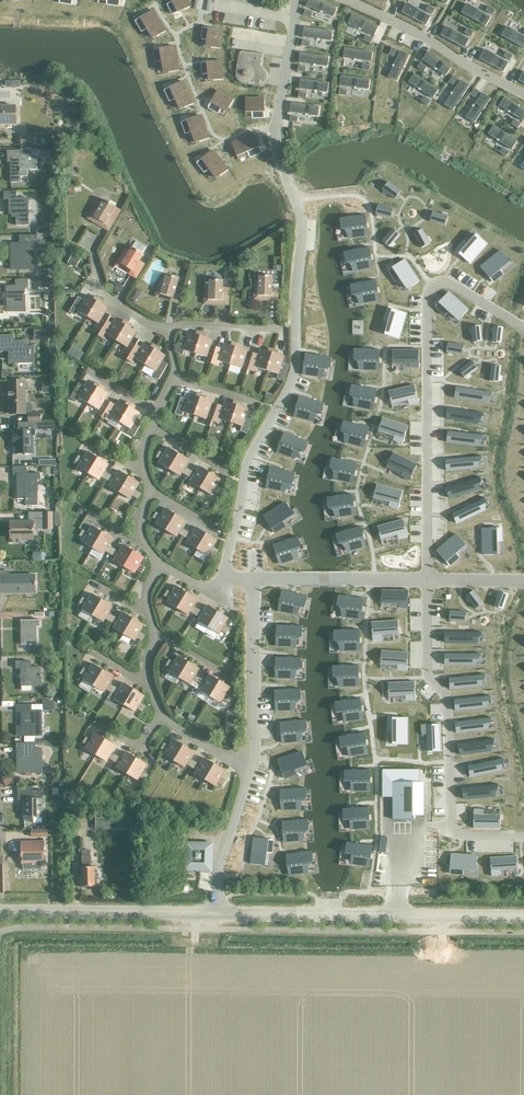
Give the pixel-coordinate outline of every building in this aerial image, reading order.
[(168,4),(173,15),(190,7),(187,0),(172,0),(173,1),(168,4)] [(317,0),(309,0),(306,7),(320,12),(320,13),(322,14),(322,13),(334,17),(337,8),(317,0)] [(431,17),(407,4),(402,12),(425,26),(431,17)] [(490,18),(467,4),(462,13),(485,27),(490,18)] [(435,9),(428,6),(426,10),(432,14),(435,9)] [(492,15),(495,10),(488,7),(486,11),(492,15)] [(152,11),(136,20),(143,32),(148,29),(153,39),(165,32),(152,11)] [(378,27),(352,15),(348,24),(359,29),(358,30),(360,31),(360,30),(374,36),(378,27)] [(469,40),(446,26),(441,35),(464,49),(469,40)] [(331,42),(333,31),(304,27),(302,38),(317,40),(319,41),(319,40),(331,42)] [(507,27),(501,36),(523,49),(523,37),(507,27)] [(203,28),(202,40),(207,41),(207,47),(220,48),(222,30),(203,28)] [(471,37),(473,32),(467,29),(464,33),(471,37)] [(373,39),(366,36),(363,40),(370,44),(373,39)] [(173,46),(154,50),(157,63),(162,62),(164,73),(178,70),(173,46)] [(371,62),(372,52),(344,48),(343,58),(354,60),(354,61),(356,61),(356,60),(371,62)] [(508,63),(485,50),(480,59),(503,72),(508,63)] [(397,81),(409,55),(400,51),(394,65),(393,65),(392,67),(393,67),(388,77),(397,81)] [(445,76),(451,68),(428,52),(422,60),(435,69),(434,70),(436,71),(436,70),(445,76)] [(506,52),(503,57),(510,60),(513,56),(506,52)] [(327,67),(329,57),(300,53),(298,63),(313,65),(313,66),(315,66),(327,67)] [(240,54),(236,78),(238,83),(244,88),(262,90),(267,87),(270,78),(263,68),(265,57),(240,54)] [(220,61),(202,63),(203,75),(209,75),(209,81),(222,79),(220,61)] [(424,72),(427,67),(421,63),(418,68),(424,72)] [(438,90),(414,74),(408,82),(419,89),(418,90),(420,91),(420,90),(433,99),(438,90)] [(368,90),(370,80),(341,76),(339,86),(354,88),(354,89),(356,89),(368,90)] [(453,86),(457,79),(453,76),(449,83),(453,86)] [(327,93),(328,83),(300,79),(299,89),(314,91),(314,92),(316,92),(327,93)] [(453,111),(469,86),(460,81),(452,93),(450,94),(451,95),(444,105),(453,111)] [(182,82),(165,90),(171,102),(176,100),(180,109),(193,104),(182,82)] [(475,98),(479,92),(474,89),(470,95),(475,98)] [(217,91),(208,107),(219,113),(222,108),(227,111),(233,100),(217,91)] [(474,123),(490,99),(482,93),(474,106),(473,105),(472,107),(466,118),(474,123)] [(427,105),(430,101),(424,97),(421,101),(427,105)] [(504,97),(499,106),(508,112),(509,113),(510,113),(523,121),(523,119),(523,110),(504,97)] [(264,99),(245,99),(246,112),(252,112),(252,117),(264,117),(264,99)] [(318,117),(319,107),(291,103),(290,113),(305,115),(305,116),(307,116),(307,115),(318,117)] [(16,124),(15,107),(0,107),(0,125),(16,124)] [(200,115),(182,122),(187,135),(192,133),(196,143),(208,138),(200,115)] [(520,124),(514,120),(511,124),(517,128),(520,124)] [(517,142),(493,126),(488,134),(497,140),(496,141),(498,142),(499,141),(511,150),(517,142)] [(254,134),(231,144),(237,156),(247,152),(249,157),(261,152),(254,134)] [(34,135),(20,135),(21,147),(35,146),(34,135)] [(21,157),(10,157),(10,177),(10,182),(21,182),(21,176),(28,176),(28,170),(37,170),(36,148),(21,148),(21,157)] [(509,152),(503,148),(500,153),(506,157),(509,152)] [(213,151),(197,162),(205,173),(210,170),(216,178),(227,170),(213,151)] [(387,182),(382,189),(392,197),(398,189),(387,182)] [(17,192),(4,192),(4,200),(9,200),(9,215),(11,215),(11,217),(16,217),(16,226),(28,226),(28,217),(28,199),(17,199),(17,192)] [(98,202),(91,214),(101,220),(98,225),(108,231),(121,210),(104,200),(102,204),(98,202)] [(377,205),(375,214),(388,217),(390,208),(377,205)] [(435,213),(433,222),(445,225),(448,216),(435,213)] [(364,215),(340,218),(342,229),(348,228),(349,238),(367,236),(364,215)] [(390,231),(382,241),(389,247),(397,237),(390,231)] [(423,232),(415,237),(421,248),(429,244),(423,232)] [(463,240),(454,250),(469,263),(486,243),(475,234),(467,243),(463,240)] [(35,269),(35,246),(38,246),(38,235),(22,236),(22,244),(10,244),(10,270),(35,269)] [(125,249),(115,266),(136,279),(142,268),(144,265),(139,261),(143,254),(142,253),(145,248),(136,242),(133,248),(132,247),(129,252),(125,249)] [(368,247),(344,252),(346,263),(353,261),(355,271),(372,267),(368,247)] [(500,250),(479,267),(492,282),(503,273),(499,269),(509,261),(500,250)] [(73,254),(68,262),(76,267),(80,258),(77,256),(77,255),(74,253),(73,254)] [(403,260),(387,271),(395,283),(399,280),(406,290),(418,282),(403,260)] [(161,278),(158,288),(162,290),(161,294),(168,296),(167,300),(172,302),(175,290),(177,285),(179,278),(166,274),(165,279),(161,278)] [(278,301),(278,289),(279,285),(272,284),(272,276),(259,276),(259,281),(255,281),(254,300),(278,301)] [(6,287),(6,313),(7,313),(7,312),(13,312),(13,307),(25,307),(25,290),(29,290),(28,280),(15,280),(15,287),(6,287)] [(205,285),(204,304),(228,305),(229,293),(229,289),(222,288),(223,280),(210,280),(210,285),(205,285)] [(375,280),(351,284),(353,295),(360,294),(361,304),(379,300),(375,280)] [(113,284),(111,288),(118,293),(122,286),(117,283),(113,284)] [(448,292),(434,307),(445,317),(449,313),(457,321),(467,310),(448,292)] [(133,293),(129,299),(135,303),(138,300),(137,295),(133,293)] [(88,318),(99,299),(97,298),(95,300),(87,295),(84,301),(78,297),(69,312),(76,316),(78,312),(88,318)] [(99,299),(88,318),(97,324),(95,328),(101,331),(101,332),(107,321),(108,321),(110,317),(105,313),(108,308),(100,303),(102,301),(99,299)] [(386,308),(382,321),(388,323),(384,334),(398,338),(405,313),(386,308)] [(101,332),(101,331),(98,336),(104,340),(107,336),(117,342),(128,323),(125,321),(124,324),(116,319),(113,324),(108,321),(107,321),(101,332)] [(128,323),(117,342),(126,347),(124,352),(129,355),(130,355),(136,345),(139,341),(133,337),(136,332),(129,327),(130,325),(128,323)] [(480,326),(471,327),(472,340),(482,339),(480,326)] [(493,326),(492,339),(501,340),(503,327),(493,326)] [(195,354),(201,333),(199,332),(198,335),(189,333),(187,338),(181,336),(175,353),(183,355),(184,351),(195,354)] [(204,334),(201,333),(195,354),(206,357),(204,362),(211,364),(216,347),(210,346),(212,340),(203,337),(204,334)] [(1,353),(1,352),(8,352),(8,364),(34,363),(34,346),(28,346),(28,341),(20,341),(14,341),(14,335),(0,336),(0,353),(1,353)] [(130,355),(129,355),(127,360),(133,364),(136,359),(145,365),(156,347),(154,345),(152,348),(145,343),(141,348),(136,345),(130,355)] [(447,343),(446,352),(459,354),(460,345),(447,343)] [(222,349),(216,347),(211,364),(218,366),(219,362),(230,365),(237,344),(234,344),(233,346),(224,344),(222,349)] [(237,344),(230,365),(241,368),(239,373),(247,376),(248,370),(251,359),(251,358),(245,357),(247,351),(238,348),(239,345),(237,344)] [(159,380),(168,364),(162,361),(165,356),(157,351),(159,348),(156,347),(145,365),(142,371),(151,377),(152,376),(159,380)] [(253,353),(251,358),(251,359),(248,370),(255,372),(256,367),(267,371),(274,350),(271,349),(270,352),(261,350),(259,355),(253,353)] [(379,349),(355,349),(354,359),(361,360),(361,369),(378,370),(379,349)] [(418,349),(392,350),(392,363),(409,363),(409,367),(418,368),(418,349)] [(78,350),(74,357),(79,361),(83,354),(78,350)] [(274,350),(267,371),(278,374),(276,379),(283,381),(289,365),(282,363),(284,357),(275,354),(276,351),(274,350)] [(305,354),(303,375),(320,377),(321,367),(328,368),(329,357),(305,354)] [(469,362),(458,370),(464,378),(474,370),(469,362)] [(491,368),(489,381),(499,382),(500,369),(491,368)] [(121,373),(117,378),(122,382),(126,376),(121,373)] [(26,381),(9,381),(9,415),(26,414),(28,414),(32,414),(32,406),(29,403),(26,403),(26,381)] [(88,404),(99,385),(97,384),(95,386),(88,382),(84,387),(79,383),(69,399),(76,403),(79,398),(88,404)] [(53,383),(42,383),(42,395),(53,394),(53,383)] [(102,387),(99,385),(88,404),(98,410),(95,414),(102,418),(111,403),(105,399),(108,394),(100,390),(102,387)] [(353,385),(351,395),(357,397),(355,407),(373,410),(377,390),(353,385)] [(414,385),(388,391),(391,404),(408,400),(409,405),(418,403),(414,385)] [(456,387),(454,398),(486,403),(487,392),(456,387)] [(194,416),(202,395),(199,394),(198,397),(189,394),(187,400),(181,397),(175,414),(182,417),(184,412),(194,416)] [(204,396),(202,395),(194,416),(205,420),(203,424),(210,427),(212,422),(216,410),(210,408),(212,402),(203,399),(204,396)] [(298,396),(293,417),(310,421),(312,411),(319,413),(321,402),(298,396)] [(120,423),(131,404),(129,403),(127,406),(119,401),(116,406),(111,403),(102,418),(108,422),(107,424),(116,429),(120,423)] [(218,405),(216,410),(212,422),(219,424),(220,419),(231,423),(238,403),(236,402),(235,405),(226,401),(224,407),(218,405)] [(238,403),(231,423),(242,427),(240,432),(247,434),(253,418),(247,415),(249,410),(240,406),(241,404),(238,403)] [(134,406),(131,404),(120,423),(130,429),(127,433),(134,437),(143,422),(137,418),(140,413),(132,409),(134,406)] [(447,408),(446,419),(477,424),(479,413),(447,408)] [(32,414),(28,414),(28,423),(41,423),(41,414),(32,414)] [(382,418),(378,430),(394,436),(393,440),(401,444),(407,426),(382,418)] [(344,420),(342,431),(348,433),(345,442),(362,447),(368,427),(344,420)] [(34,436),(34,430),(25,430),(25,423),(11,423),(11,431),(15,431),(15,433),(11,433),(11,444),(16,444),(16,447),(11,447),(12,455),(31,454),(31,436),(34,436)] [(447,432),(446,442),(478,446),(479,435),(447,432)] [(283,434),(276,453),(292,459),(296,450),(302,452),(306,442),(283,434)] [(169,470),(179,454),(169,448),(165,455),(159,451),(156,457),(161,461),(159,464),(169,470)] [(88,474),(98,458),(88,452),(84,459),(78,456),(75,462),(80,465),(78,468),(88,474)] [(393,452),(387,464),(403,472),(401,476),(408,480),(416,464),(393,452)] [(189,460),(179,454),(169,470),(180,476),(181,473),(187,476),(190,470),(185,467),(189,460)] [(477,457),(445,460),(446,471),(478,468),(477,457)] [(98,458),(88,474),(99,481),(101,477),(106,481),(109,475),(104,471),(108,465),(98,458)] [(332,458),(330,468),(336,470),(334,479),(351,483),(356,463),(332,458)] [(38,506),(38,480),(41,480),(41,473),(26,474),(26,467),(12,467),(12,474),(17,474),(17,499),(25,499),(26,506),(38,506)] [(196,474),(190,470),(187,476),(192,480),(190,483),(200,489),(210,473),(200,467),(196,474)] [(269,468),(265,489),(283,492),(285,482),(291,484),(293,473),(269,468)] [(115,478),(109,475),(106,481),(111,484),(109,487),(120,493),(129,477),(119,471),(115,478)] [(210,473),(200,489),(211,495),(213,492),(218,495),(222,489),(216,486),(220,479),(210,473)] [(140,483),(129,477),(120,493),(130,499),(132,496),(137,500),(141,493),(135,490),(140,483)] [(476,479),(445,488),(448,498),(479,490),(476,479)] [(376,485),(373,497),(390,502),(389,506),(397,509),(402,491),(376,485)] [(350,494),(327,497),(328,508),(335,507),(336,517),(353,515),(350,494)] [(480,500),(451,514),(456,524),(484,510),(480,500)] [(284,502),(262,516),(273,533),(285,525),(282,520),(292,514),(284,502)] [(166,531),(176,515),(165,509),(161,516),(156,512),(152,518),(158,522),(156,525),(166,531)] [(30,523),(10,523),(10,538),(33,538),(33,530),(44,530),(53,530),(53,526),(53,519),(53,513),(44,513),(30,513),(30,523)] [(176,515),(166,531),(176,537),(178,534),(184,537),(187,531),(182,528),(186,521),(176,515)] [(403,520),(377,526),(381,539),(398,534),(399,539),(408,537),(403,520)] [(93,549),(102,533),(92,526),(88,533),(83,530),(79,536),(84,539),(83,542),(93,549)] [(360,527),(337,533),(340,543),(346,542),(348,551),(365,547),(360,527)] [(187,531),(184,537),(189,541),(187,544),(197,550),(207,534),(196,528),(192,535),(187,531)] [(501,528),(481,529),(482,555),(496,555),(496,543),(501,542),(501,528)] [(93,549),(90,554),(99,560),(102,555),(103,555),(105,552),(110,555),(114,549),(109,546),(113,539),(103,533),(93,549)] [(207,534),(197,550),(207,556),(209,553),(215,556),(218,550),(213,547),(217,540),(207,534)] [(455,534),(435,551),(448,566),(459,557),(455,553),(464,545),(455,534)] [(295,537),(272,544),(278,564),(295,559),(292,549),(298,547),(295,537)] [(114,549),(110,555),(116,558),(114,561),(124,567),(134,551),(123,545),(119,552),(114,549)] [(134,551),(124,567),(134,574),(136,571),(142,574),(145,568),(140,564),(144,558),(134,551)] [(35,593),(35,576),(9,576),(8,572),(0,572),(0,594),(35,593)] [(177,609),(187,593),(177,587),(173,594),(167,590),(164,596),(169,600),(167,603),(177,609)] [(282,590),(278,611),(295,614),(297,604),(303,606),(306,595),(282,590)] [(407,590),(381,590),(381,603),(398,603),(398,608),(407,609),(407,590)] [(472,591),(465,597),(473,607),(480,601),(472,591)] [(499,592),(494,604),(503,607),(508,595),(499,592)] [(197,599),(187,593),(177,609),(188,615),(190,612),(195,616),(198,609),(193,606),(197,599)] [(82,610),(78,617),(89,623),(93,616),(102,600),(92,594),(88,601),(82,598),(79,604),(84,607),(82,610)] [(337,595),(336,606),(343,607),(341,616),(359,618),(361,598),(337,595)] [(102,600),(93,616),(103,622),(105,619),(110,623),(114,616),(108,613),(113,606),(102,600)] [(204,613),(198,609),(195,616),(200,619),(198,622),(208,628),(218,612),(208,606),(204,613)] [(449,611),(449,620),(462,621),(463,612),(449,611)] [(218,612),(208,628),(219,634),(220,631),(226,634),(230,628),(224,625),(228,618),(218,612)] [(114,616),(110,623),(115,626),(113,629),(124,635),(133,619),(123,613),(119,620),(114,616)] [(124,635),(120,642),(121,641),(126,645),(129,644),(131,640),(134,641),(136,638),(141,641),(145,635),(140,632),(144,625),(133,619),(124,635)] [(37,627),(40,627),(40,620),(20,620),(21,645),(37,645),(37,627)] [(397,620),(371,622),(372,641),(381,639),(381,635),(398,633),(397,620)] [(276,625),(276,645),(293,646),(294,636),(300,636),(300,626),(276,625)] [(358,630),(333,630),(334,641),(340,641),(340,651),(358,650),(358,630)] [(476,634),(444,634),(444,645),(476,645),(476,634)] [(79,642),(76,647),(86,653),(89,648),(79,642)] [(381,651),(380,664),(398,665),(397,670),(406,671),(407,652),(381,651)] [(476,655),(444,655),(444,666),(476,666),(476,655)] [(179,678),(189,662),(178,656),(174,663),(169,660),(165,666),(171,669),(169,672),(179,678)] [(299,657),(275,657),(275,678),(292,678),(293,668),(299,668),(299,657)] [(30,662),(16,662),(16,668),(21,668),(22,683),(22,690),(30,690),(30,686),(41,685),(41,668),(30,668),(30,662)] [(189,662),(179,678),(189,685),(191,682),(196,685),(200,679),(195,675),(199,669),(189,662)] [(83,680),(79,687),(88,692),(92,686),(94,686),(103,671),(93,664),(89,671),(84,668),(80,674),(85,677),(83,680)] [(356,665),(332,665),(332,676),(339,676),(339,686),(356,686),(356,665)] [(103,671),(94,686),(104,693),(106,690),(111,693),(115,687),(109,684),(114,677),(103,671)] [(205,682),(200,679),(196,685),(202,688),(200,691),(210,697),(220,681),(210,675),(205,682)] [(480,676),(448,679),(449,690),(481,687),(480,676)] [(220,681),(210,697),(220,704),(222,700),(228,704),(231,698),(226,694),(230,687),(220,681)] [(414,682),(387,683),(388,696),(405,695),(405,700),(414,701),(414,682)] [(111,693),(107,699),(112,702),(114,699),(124,706),(134,690),(124,683),(120,690),(115,687),(111,693)] [(298,688),(274,690),(275,710),(293,710),(292,700),(299,699),(298,688)] [(134,690),(124,706),(135,712),(137,709),(142,712),(146,706),(140,703),(144,696),(134,690)] [(343,700),(334,701),(334,704),(336,712),(342,711),(343,721),(346,721),(361,719),(358,698),(343,700)] [(485,698),(454,701),(455,711),(486,709),(485,698)] [(52,711),(52,701),(42,701),(42,711),(52,711)] [(41,736),(41,711),(31,711),(30,705),(16,705),(16,712),(22,712),(22,727),(17,727),(17,736),(27,736),(26,735),(32,735),(32,736),(41,736)] [(174,708),(171,712),(178,716),(181,712),(174,708)] [(406,717),(386,718),(386,732),(391,732),(392,744),(406,744),(406,717)] [(303,720),(279,722),(281,742),(299,741),(298,731),(304,731),(303,720)] [(486,720),(455,724),(456,735),(487,731),(486,720)] [(440,724),(421,725),(422,734),(427,734),(428,751),(441,750),(440,724)] [(348,735),(338,736),(339,739),(340,747),(347,746),(348,756),(352,755),(366,753),(362,732),(348,735)] [(96,756),(106,740),(95,733),(91,740),(86,737),(82,743),(88,746),(86,750),(96,756)] [(116,746),(106,740),(96,756),(106,762),(108,759),(113,762),(117,756),(112,753),(116,746)] [(174,762),(184,746),(173,740),(169,746),(164,743),(160,749),(166,752),(164,755),(174,762)] [(489,741),(457,745),(459,756),(490,752),(489,741)] [(35,743),(16,743),(17,774),(42,774),(42,749),(35,749),(35,743)] [(184,746),(174,762),(184,768),(186,765),(192,768),(195,762),(190,759),(194,752),(184,746)] [(301,751),(276,760),(283,779),(296,774),(294,769),(306,765),(301,751)] [(117,756),(113,762),(119,765),(117,768),(127,775),(137,759),(126,752),(122,759),(117,756)] [(195,762),(192,768),(197,771),(195,774),(205,781),(215,765),(204,758),(200,765),(195,762)] [(137,759),(127,775),(137,781),(139,778),(145,781),(148,775),(143,772),(147,765),(137,759)] [(499,761),(468,767),(470,778),(501,772),(499,761)] [(215,765),(205,781),(215,787),(217,784),(223,787),(226,781),(221,778),(225,771),(215,765)] [(354,769),(344,769),(344,772),(344,780),(350,780),(351,790),(353,790),(368,790),(368,769),(354,769)] [(8,774),(1,777),(6,787),(13,784),(8,774)] [(54,778),(51,784),(57,786),(66,786),(66,780),(61,780),(54,778)] [(419,783),(393,783),(393,798),(393,820),(412,820),(412,815),(423,815),(423,783),(419,783)] [(493,786),(461,789),(463,800),(494,797),(493,786)] [(23,800),(23,821),(32,821),(32,817),(42,817),(42,791),(32,791),(32,787),(18,787),(18,800),(23,800)] [(71,788),(67,793),(73,796),(76,791),(71,788)] [(304,788),(280,789),(281,810),(299,809),(298,799),(304,798),(304,788)] [(352,808),(342,808),(343,811),(343,819),(350,819),(350,829),(353,829),(368,828),(366,807),(352,808)] [(482,810),(473,810),(473,828),(499,828),(499,815),(482,815),(482,810)] [(130,817),(95,818),(95,830),(130,829),(130,825),(130,817)] [(306,819),(282,821),(284,842),(301,840),(301,831),(307,830),(306,819)] [(253,838),(250,864),(264,866),(266,854),(271,854),(272,840),(253,838)] [(44,863),(43,842),(21,843),(22,864),(23,864),(23,870),(41,870),(41,863),(44,863)] [(346,845),(345,853),(352,853),(350,863),(351,863),(368,866),(371,845),(354,843),(347,842),(346,845)] [(187,844),(186,870),(213,871),(213,845),(187,844)] [(310,851),(286,854),(289,875),(306,872),(305,863),(311,862),(310,851)] [(450,854),(449,873),(463,874),(463,869),(475,869),(476,855),(450,854)] [(79,887),(95,887),(95,867),(88,867),(88,864),(91,863),(91,856),(82,856),(82,878),(78,878),(79,887)] [(516,856),(490,858),(491,876),(500,875),(500,870),(517,869),(516,856)]
